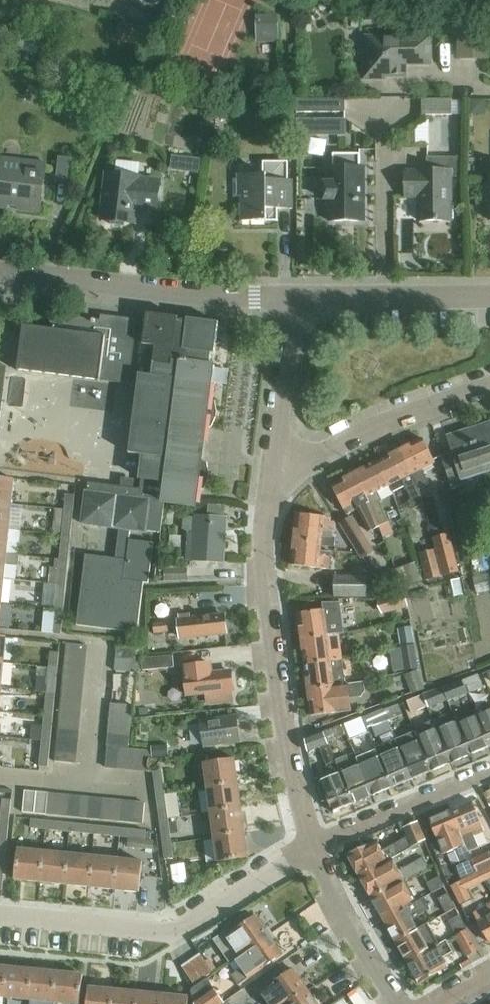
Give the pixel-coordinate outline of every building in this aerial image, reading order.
[(168,6),(184,11),(187,2),(181,0),(170,0),(168,6)] [(377,0),(364,0),(364,20),(377,20),(377,0)] [(256,14),(256,43),(279,42),(278,14),(256,14)] [(140,49),(147,30),(126,23),(119,41),(140,49)] [(487,57),(487,27),(461,27),(461,57),(487,57)] [(405,62),(430,62),(430,37),(368,37),(368,59),(364,59),(364,78),(383,78),(383,74),(405,74),(405,62)] [(321,98),(295,98),(295,111),(321,111),(321,98)] [(422,99),(422,115),(452,115),(452,99),(422,99)] [(485,99),(469,99),(469,113),(480,113),(485,109),(485,99)] [(345,119),(296,118),(296,135),(345,135),(345,119)] [(413,130),(403,136),(403,148),(413,148),(413,130)] [(361,182),(364,183),(364,166),(360,166),(360,153),(333,153),(333,166),(329,166),(329,181),(325,181),(325,199),(329,199),(329,220),(364,220),(364,198),(360,198),(361,182)] [(72,181),(75,156),(59,154),(56,179),(72,181)] [(44,161),(0,156),(0,159),(0,206),(9,207),(9,202),(19,204),(19,208),(39,210),(44,161)] [(191,156),(189,170),(200,171),(202,157),(191,156)] [(459,156),(427,156),(427,170),(419,170),(419,171),(406,171),(406,196),(419,196),(419,220),(451,220),(451,218),(454,218),(454,202),(451,202),(451,176),(459,176),(459,156)] [(266,208),(292,208),(292,179),(288,179),(288,161),(263,161),(263,173),(238,173),(238,178),(235,178),(235,196),(242,196),(242,220),(267,220),(266,208)] [(139,175),(108,171),(101,217),(110,218),(110,220),(114,222),(119,223),(124,222),(124,220),(133,222),(135,206),(157,209),(160,181),(139,178),(139,175)] [(82,525),(119,530),(115,560),(86,556),(77,627),(138,634),(144,583),(148,583),(153,542),(129,539),(130,531),(145,533),(145,531),(160,533),(164,503),(195,507),(212,365),(209,365),(210,354),(214,354),(218,322),(187,318),(187,323),(178,322),(179,317),(147,313),(144,344),(155,346),(152,375),(139,374),(129,454),(144,456),(140,489),(88,483),(87,493),(86,493),(82,525)] [(100,320),(83,318),(52,314),(50,328),(23,325),(17,371),(100,382),(100,380),(129,384),(133,356),(134,343),(137,319),(101,315),(100,320)] [(469,430),(482,472),(489,470),(489,423),(469,430)] [(462,479),(482,472),(469,430),(447,437),(452,452),(441,456),(451,487),(463,483),(462,479)] [(423,438),(400,450),(420,489),(430,484),(422,469),(435,462),(423,438)] [(400,450),(377,462),(389,486),(390,486),(393,492),(405,486),(412,500),(409,501),(413,509),(424,503),(420,489),(400,450)] [(377,492),(389,486),(377,462),(354,473),(376,514),(384,537),(393,533),(388,521),(380,502),(382,501),(377,492)] [(370,532),(379,528),(383,537),(384,537),(376,514),(354,473),(331,485),(346,515),(358,509),(370,532)] [(11,505),(14,479),(0,478),(0,504),(11,505)] [(66,495),(64,510),(73,511),(75,495),(66,495)] [(9,530),(11,505),(0,504),(0,529),(9,530)] [(52,533),(62,534),(71,535),(73,511),(64,510),(54,509),(52,533)] [(184,518),(183,528),(187,530),(185,560),(194,561),(221,562),(224,511),(212,510),(211,519),(208,518),(196,518),(196,519),(184,518)] [(297,514),(294,540),(335,544),(335,538),(332,538),(333,531),(334,531),(335,523),(333,521),(331,521),(331,517),(297,514)] [(353,517),(340,524),(361,559),(374,551),(353,517)] [(19,556),(19,555),(6,554),(9,530),(0,529),(0,554),(19,556)] [(448,533),(432,537),(435,550),(442,577),(458,573),(448,533)] [(62,534),(59,559),(68,560),(71,535),(62,534)] [(294,540),(292,565),(329,569),(330,556),(330,551),(334,551),(335,544),(294,540)] [(76,542),(75,550),(84,551),(84,543),(76,542)] [(475,574),(489,571),(489,544),(469,548),(475,574)] [(419,553),(426,581),(442,577),(435,550),(419,553)] [(4,579),(5,565),(18,565),(19,556),(0,554),(0,579),(4,579)] [(48,585),(57,585),(66,586),(68,560),(59,559),(55,559),(54,568),(50,568),(48,585)] [(422,580),(415,563),(397,570),(404,586),(422,580)] [(187,568),(165,570),(165,581),(188,579),(187,568)] [(396,569),(383,573),(388,586),(401,581),(396,569)] [(472,578),(477,594),(489,591),(489,574),(472,578)] [(335,596),(367,596),(367,575),(335,576),(335,596)] [(459,579),(450,581),(454,597),(463,595),(459,579)] [(57,585),(54,610),(63,611),(66,586),(57,585)] [(407,593),(394,595),(396,608),(409,606),(407,593)] [(325,610),(298,613),(301,639),(339,634),(345,634),(341,603),(324,604),(325,610)] [(61,635),(63,611),(54,610),(52,634),(61,635)] [(181,638),(226,633),(224,616),(191,620),(190,614),(178,615),(181,638)] [(153,624),(154,634),(168,633),(167,622),(153,624)] [(397,628),(401,646),(414,643),(411,626),(397,628)] [(340,641),(339,634),(301,639),(305,665),(343,661),(340,641)] [(87,656),(88,645),(66,643),(65,653),(87,656)] [(118,647),(116,659),(141,661),(141,648),(118,647)] [(401,666),(418,664),(415,647),(399,650),(401,666)] [(48,667),(58,668),(59,653),(50,652),(48,667)] [(65,653),(64,664),(86,666),(87,656),(65,653)] [(157,657),(141,658),(142,670),(174,667),(173,655),(158,657),(157,657)] [(140,673),(141,661),(116,659),(115,671),(135,673),(140,673)] [(346,684),(343,661),(305,665),(308,689),(346,684)] [(64,664),(63,675),(85,677),(86,666),(64,664)] [(182,679),(177,683),(178,691),(183,694),(188,694),(188,695),(232,689),(230,672),(213,674),(212,664),(184,667),(186,678),(182,679)] [(48,667),(46,691),(55,692),(58,668),(48,667)] [(404,675),(411,694),(425,690),(418,670),(404,675)] [(115,671),(114,682),(134,684),(135,673),(115,671)] [(63,675),(62,686),(84,688),(85,677),(63,675)] [(478,675),(463,681),(468,693),(483,688),(478,675)] [(452,699),(468,693),(463,681),(448,686),(452,699)] [(114,682),(113,692),(133,694),(134,684),(114,682)] [(352,710),(350,698),(362,696),(365,691),(364,682),(346,684),(308,689),(312,716),(352,710)] [(62,686),(61,697),(83,699),(84,688),(62,686)] [(442,687),(423,694),(429,708),(448,701),(442,687)] [(46,691),(44,716),(53,717),(55,692),(46,691)] [(113,692),(112,703),(132,705),(133,694),(113,692)] [(428,708),(429,708),(423,694),(422,695),(422,696),(406,701),(411,713),(427,707),(428,708)] [(61,697),(60,707),(82,709),(83,699),(61,697)] [(112,703),(111,714),(131,716),(132,705),(112,703)] [(398,704),(383,709),(388,721),(403,715),(398,704)] [(60,707),(59,718),(81,720),(82,709),(60,707)] [(372,727),(388,721),(383,709),(367,715),(372,727)] [(489,747),(489,712),(481,715),(480,712),(476,714),(489,747)] [(111,714),(110,725),(130,727),(131,716),(111,714)] [(458,721),(457,722),(470,755),(489,747),(476,714),(474,715),(475,718),(459,725),(458,721)] [(44,716),(44,719),(42,740),(50,741),(53,717),(44,716)] [(203,746),(241,741),(237,716),(200,721),(203,746)] [(444,716),(433,720),(451,763),(470,755),(457,722),(448,725),(444,716)] [(363,717),(343,725),(347,734),(349,739),(369,733),(363,717)] [(59,718),(58,729),(80,731),(81,720),(59,718)] [(431,771),(451,763),(433,720),(425,724),(428,732),(418,736),(420,741),(419,741),(431,771)] [(110,725),(109,735),(129,737),(130,727),(110,725)] [(325,731),(323,732),(352,804),(372,796),(360,766),(353,769),(348,755),(336,759),(329,741),(347,734),(343,725),(325,731)] [(58,729),(57,740),(79,742),(80,731),(58,729)] [(334,812),(352,804),(323,732),(306,739),(308,750),(320,745),(330,769),(327,771),(330,779),(322,782),(334,812)] [(415,732),(396,740),(412,779),(431,771),(419,741),(417,736),(415,732)] [(108,746),(118,747),(128,748),(129,737),(109,735),(108,746)] [(39,765),(39,766),(47,767),(50,741),(42,740),(41,751),(39,765)] [(57,740),(56,750),(78,752),(79,742),(57,740)] [(386,744),(376,749),(375,749),(376,751),(377,751),(392,788),(412,779),(396,740),(386,744)] [(167,743),(151,744),(151,756),(168,755),(167,743)] [(106,768),(116,769),(118,747),(108,746),(106,768)] [(116,769),(127,770),(129,748),(128,748),(118,747),(116,769)] [(127,770),(137,771),(140,749),(129,748),(127,770)] [(137,771),(148,772),(150,750),(140,749),(137,771)] [(56,750),(55,761),(77,763),(78,752),(56,750)] [(362,765),(360,766),(372,796),(392,788),(377,751),(376,751),(372,752),(364,756),(363,752),(357,754),(362,765)] [(207,788),(238,783),(234,758),(204,762),(207,788)] [(156,795),(165,794),(161,770),(153,771),(156,795)] [(238,783),(207,788),(211,812),(241,807),(238,783)] [(25,790),(23,811),(35,812),(37,791),(25,790)] [(37,791),(35,812),(47,814),(49,792),(37,791)] [(60,794),(49,792),(47,814),(58,815),(60,794)] [(58,815),(68,816),(70,795),(60,794),(58,815)] [(165,794),(156,795),(160,819),(168,818),(165,794)] [(68,816),(79,817),(81,796),(70,795),(68,816)] [(79,817),(90,818),(92,797),(81,796),(79,817)] [(90,818),(100,819),(103,798),(92,797),(90,818)] [(100,819),(111,820),(113,799),(103,798),(100,819)] [(3,799),(2,814),(10,815),(12,800),(3,799)] [(111,820),(122,821),(124,800),(113,799),(111,820)] [(122,821),(133,822),(135,801),(124,800),(122,821)] [(133,822),(143,823),(145,802),(135,801),(133,822)] [(472,802),(452,811),(469,852),(480,848),(475,835),(484,831),(472,802)] [(241,807),(211,812),(214,836),(244,832),(241,807)] [(446,855),(455,851),(460,864),(456,866),(461,880),(477,872),(472,860),(468,853),(469,852),(452,811),(431,819),(446,855)] [(0,830),(0,839),(8,839),(10,815),(2,814),(0,830)] [(168,818),(160,819),(163,843),(171,842),(168,818)] [(46,829),(47,820),(32,819),(31,828),(46,829)] [(47,820),(46,829),(70,832),(71,823),(47,820)] [(426,839),(418,821),(402,828),(407,838),(392,845),(385,849),(380,840),(347,854),(360,876),(426,839)] [(71,823),(70,832),(95,834),(96,825),(71,823)] [(96,825),(95,834),(120,836),(120,827),(96,825)] [(120,827),(120,836),(129,837),(128,847),(153,850),(155,841),(145,840),(145,839),(146,830),(120,827)] [(244,832),(214,836),(217,861),(248,857),(244,832)] [(397,871),(396,869),(391,859),(426,840),(426,839),(360,876),(372,898),(427,866),(422,858),(397,871)] [(171,842),(163,843),(166,858),(173,856),(171,842)] [(40,882),(44,851),(18,849),(15,880),(40,882)] [(44,851),(40,882),(65,885),(68,854),(44,851)] [(472,860),(477,872),(478,873),(489,867),(489,855),(489,852),(472,860)] [(68,854),(65,885),(89,887),(93,856),(68,854)] [(93,856),(89,887),(114,890),(117,859),(93,856)] [(117,859),(114,890),(140,892),(143,861),(117,859)] [(407,880),(428,868),(427,866),(372,898),(384,919),(413,903),(412,902),(418,899),(407,880)] [(486,881),(480,872),(451,886),(460,906),(472,900),(467,890),(486,881)] [(432,893),(444,887),(440,876),(426,884),(432,893)] [(455,908),(447,894),(438,899),(446,913),(455,908)] [(414,904),(413,903),(384,919),(396,940),(418,928),(413,919),(432,909),(425,897),(414,904)] [(477,911),(480,916),(477,918),(489,941),(489,904),(477,911)] [(224,930),(213,939),(230,962),(240,955),(269,934),(255,915),(227,934),(224,930)] [(449,922),(456,935),(468,956),(479,949),(468,929),(467,929),(460,915),(449,922)] [(418,928),(396,940),(408,961),(440,943),(428,922),(418,928)] [(269,934),(240,955),(240,956),(236,959),(242,968),(231,976),(239,986),(283,955),(269,934)] [(441,944),(440,943),(408,961),(420,983),(449,967),(444,956),(453,951),(447,941),(441,944)] [(200,953),(193,958),(182,966),(194,983),(212,971),(200,953)] [(9,967),(0,966),(0,997),(6,998),(9,967)] [(31,1000),(34,970),(9,967),(6,998),(31,1000)] [(269,1003),(286,1003),(308,989),(293,968),(260,991),(269,1003)] [(55,1003),(58,972),(34,970),(31,1000),(55,1003)] [(55,1003),(68,1003),(81,1003),(83,975),(58,972),(55,1003)] [(190,991),(194,1002),(194,1003),(225,1003),(226,1003),(214,988),(207,978),(190,991)] [(115,990),(90,988),(88,1003),(114,1003),(115,990)] [(308,989),(286,1003),(318,1003),(308,989)] [(140,993),(115,990),(114,1003),(139,1003),(140,993)] [(164,995),(140,993),(139,1003),(163,1003),(164,995)] [(163,1003),(188,1003),(189,998),(164,995),(163,1003)]
